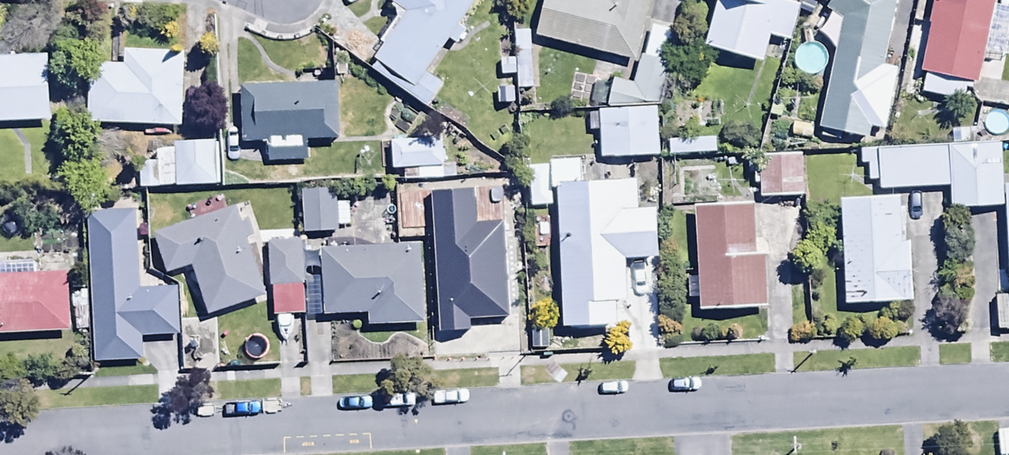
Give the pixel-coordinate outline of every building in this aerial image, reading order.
[(476,0),(390,0),(390,1),(395,4),(391,11),(399,15),(379,47),(383,50),(376,61),(380,63),(373,74),(430,109),(445,85),(427,74),(448,40),(460,47),(469,33),(460,27),(476,0)] [(537,38),(635,63),(651,0),(546,0),(537,38)] [(705,48),(765,60),(770,36),(793,41),(801,4),(783,0),(716,0),(705,48)] [(842,22),(818,127),(823,129),(821,137),(841,141),(842,135),(870,141),(873,126),(887,129),(901,70),(886,67),(901,0),(832,0),(825,10),(842,22)] [(921,71),(926,72),(923,90),(964,98),(965,89),(979,92),(986,55),(1007,59),(1008,46),(1008,8),(995,5),(996,0),(934,0),(921,71)] [(608,110),(658,109),(661,109),(672,65),(666,64),(674,33),(653,27),(646,57),(641,56),(634,84),(616,80),(615,85),(595,80),(590,100),(609,105),(608,110)] [(21,57),(0,58),(0,123),(49,122),(47,56),(43,56),(43,52),(21,53),(21,57)] [(89,66),(88,124),(182,126),(183,54),(125,53),(125,67),(89,66)] [(336,86),(243,89),(244,143),(267,143),(268,162),(308,160),(307,142),(338,141),(336,86)] [(399,134),(406,137),(418,134),(424,122),(421,113),(415,108),(406,106),(398,110),(393,117),(393,127),(399,134)] [(659,159),(658,109),(599,110),(601,161),(659,159)] [(715,139),(669,140),(669,156),(716,154),(715,139)] [(217,187),(217,141),(168,142),(169,187),(217,187)] [(442,141),(393,143),(394,169),(417,169),(418,180),(455,179),(455,165),(443,166),(442,141)] [(949,147),(951,189),(952,210),(1004,207),(1001,144),(949,147)] [(951,189),(949,147),(862,150),(863,167),(869,167),(869,183),(879,183),(880,192),(951,189)] [(804,155),(750,157),(750,178),(757,178),(758,199),(805,197),(804,155)] [(549,188),(557,188),(563,328),(619,326),(618,302),(630,301),(628,260),(660,258),(658,208),(639,208),(638,182),(608,183),(607,167),(573,168),(573,161),(548,161),(549,188)] [(517,174),(480,175),(482,237),(510,236),(509,208),(518,208),(517,174)] [(338,233),(338,226),(349,225),(348,204),(336,204),(335,188),(302,191),(305,235),(338,233)] [(900,196),(842,198),(847,306),(913,303),(911,242),(902,242),(900,196)] [(754,203),(696,206),(700,279),(688,280),(689,300),(700,300),(700,310),(767,306),(764,255),(756,255),(754,203)] [(170,275),(194,267),(209,315),(266,296),(248,240),(255,238),(250,222),(242,224),(237,209),(223,213),(220,204),(194,213),(196,220),(156,234),(170,275)] [(305,315),(302,241),(269,242),(272,317),(305,315)] [(420,245),(323,251),(327,316),(369,313),(370,328),(425,325),(420,245)] [(39,262),(0,264),(0,336),(70,333),(67,272),(40,273),(39,262)] [(464,297),(430,297),(431,339),(465,338),(464,297)]
